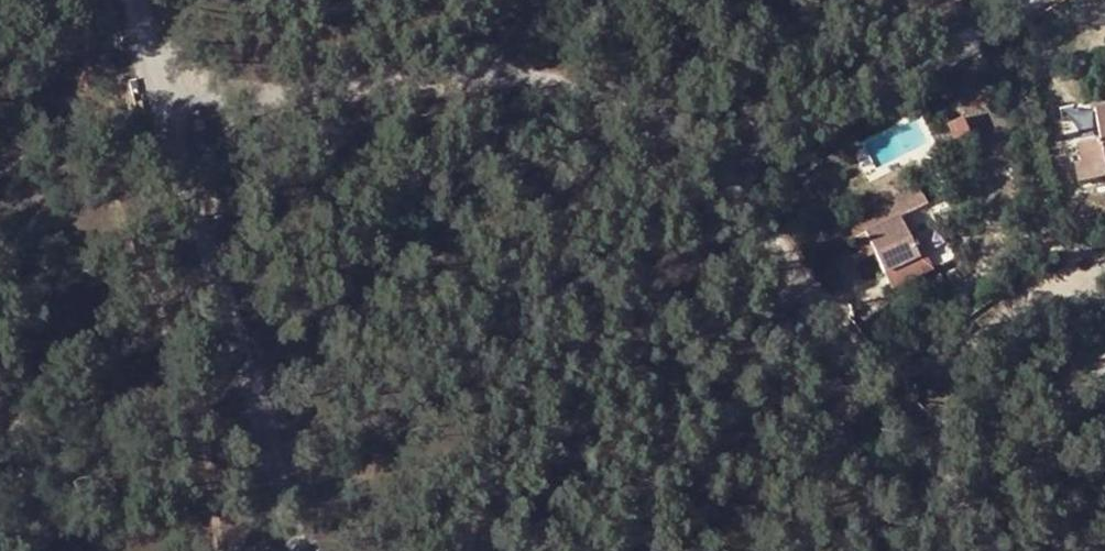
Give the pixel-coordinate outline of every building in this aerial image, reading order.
[(1096,116),(1101,145),(1083,148),(1086,167),(1076,168),(1079,185),(1104,180),(1104,114),(1096,116)] [(964,124),(955,128),(962,142),(971,138),(964,124)] [(875,254),(883,275),(916,261),(905,234),(912,230),(906,218),(927,210),(919,191),(835,226),(844,244),(856,240),(866,235),(875,254)] [(934,225),(918,232),(936,271),(952,264),(934,225)] [(905,234),(916,261),(923,258),(912,230),(905,234)] [(856,240),(864,259),(875,254),(866,235),(856,240)] [(916,261),(883,275),(890,290),(930,274),(923,258),(916,261)]
